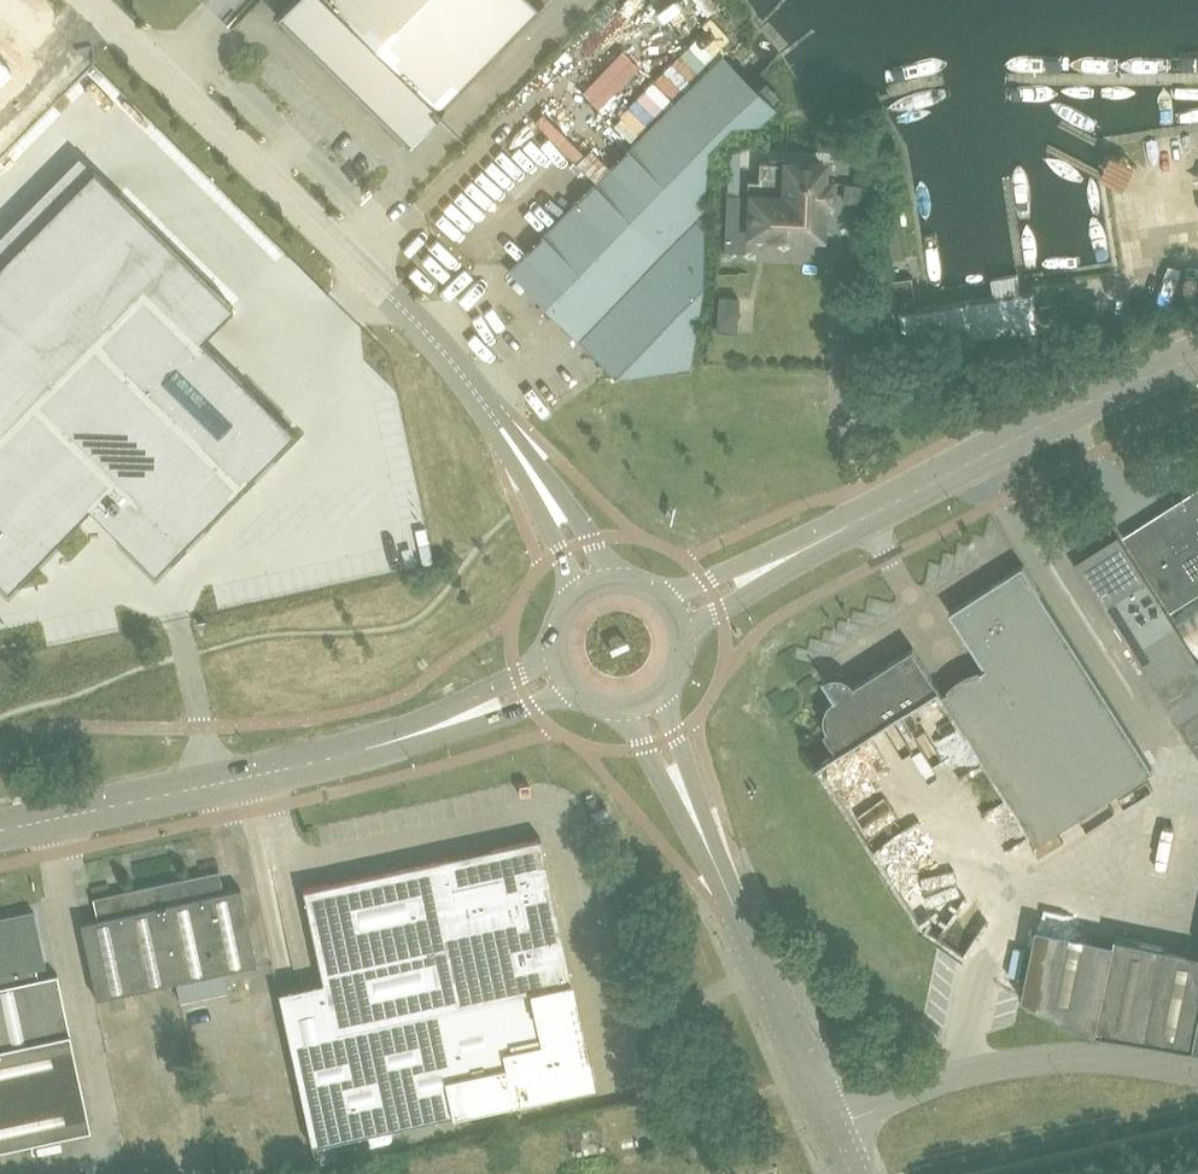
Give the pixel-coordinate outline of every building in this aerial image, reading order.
[(531,0),(293,0),(280,13),(410,141),(438,114),(540,10),(531,0)] [(13,67),(0,54),(0,81),(13,67)] [(665,252),(705,213),(707,143),(725,126),(756,122),(776,104),(722,54),(595,182),(665,252)] [(727,146),(726,166),(738,166),(739,147),(727,146)] [(821,162),(785,161),(785,159),(758,158),(758,180),(746,179),(745,194),(725,193),(723,251),(744,252),(745,200),(751,200),(750,230),(771,231),(771,233),(777,233),(780,238),(789,238),(792,234),(798,234),(798,233),(819,234),(820,198),(828,199),(828,180),(821,180),(821,162)] [(0,260),(0,581),(7,588),(59,535),(58,535),(88,505),(118,535),(153,570),(293,429),(257,394),(199,337),(231,305),(92,167),(0,260)] [(578,339),(665,252),(595,182),(509,270),(533,294),(553,315),(578,339)] [(907,256),(903,233),(898,205),(884,208),(893,258),(907,256)] [(691,363),(702,277),(705,213),(665,252),(578,339),(614,375),(691,363)] [(907,352),(1040,333),(1034,291),(918,308),(913,276),(889,280),(895,319),(903,318),(907,352)] [(716,329),(735,331),(738,297),(719,295),(716,329)] [(1099,302),(1037,311),(1040,333),(1102,324),(1099,302)] [(1124,535),(1172,611),(1197,594),(1197,488),(1124,535)] [(1197,688),(1197,662),(1119,538),(1078,564),(1169,706),(1197,688)] [(950,610),(963,631),(985,666),(981,669),(963,677),(948,690),(942,693),(1037,843),(1152,770),(1023,563),(950,610)] [(1178,618),(1197,650),(1197,605),(1178,618)] [(825,675),(823,676),(830,688),(835,696),(833,697),(831,699),(829,701),(828,704),(826,706),(825,709),(825,712),(824,714),(824,717),(825,720),(825,723),(826,725),(827,728),(828,729),(824,731),(837,751),(939,688),(913,646),(878,668),(855,683),(853,681),(850,678),(848,676),(844,675),(841,674),(837,674),(834,674),(830,675),(827,676),(826,677),(825,675)] [(1178,724),(1197,754),(1197,711),(1178,724)] [(595,825),(601,823),(611,819),(607,806),(590,812),(595,825)] [(305,888),(326,984),(337,1033),(570,982),(576,981),(545,837),(305,888)] [(192,875),(155,882),(177,980),(179,990),(181,999),(227,990),(223,970),(252,964),(261,962),(244,886),(226,890),(222,868),(192,875)] [(99,918),(83,921),(92,966),(99,997),(159,984),(177,980),(155,882),(120,890),(94,895),(99,918)] [(1069,1023),(1096,1032),(1115,937),(1118,923),(1039,906),(1021,995),(1069,1023)] [(70,1032),(58,973),(39,977),(37,967),(47,965),(36,911),(0,919),(0,1047),(70,1032)] [(1115,937),(1096,1032),(1194,1048),(1197,1049),(1197,954),(1115,937)] [(586,1058),(570,982),(337,1033),(326,984),(282,994),(314,1145),(598,1084),(592,1056),(586,1058)] [(70,1032),(0,1047),(0,1148),(91,1129),(70,1032)]
